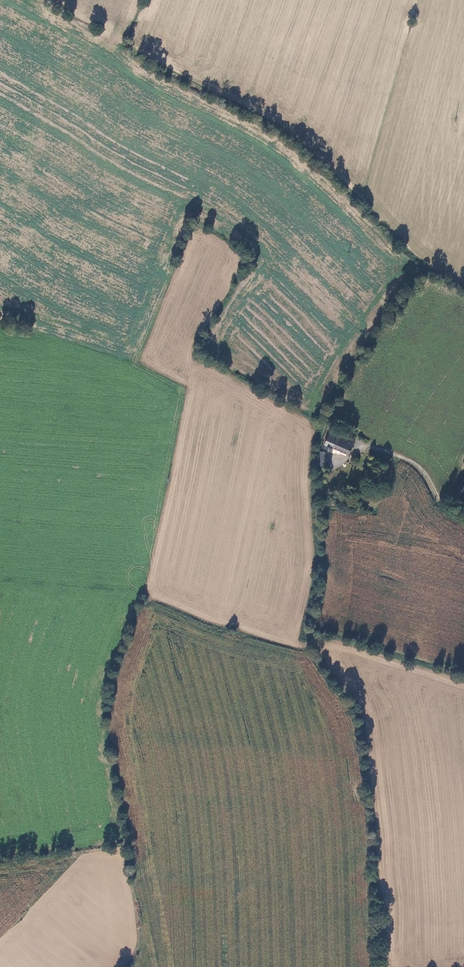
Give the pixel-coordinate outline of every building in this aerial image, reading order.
[(323,445),(348,456),(354,442),(329,432),(323,445)] [(324,452),(318,451),(316,466),(323,467),(324,452)]
